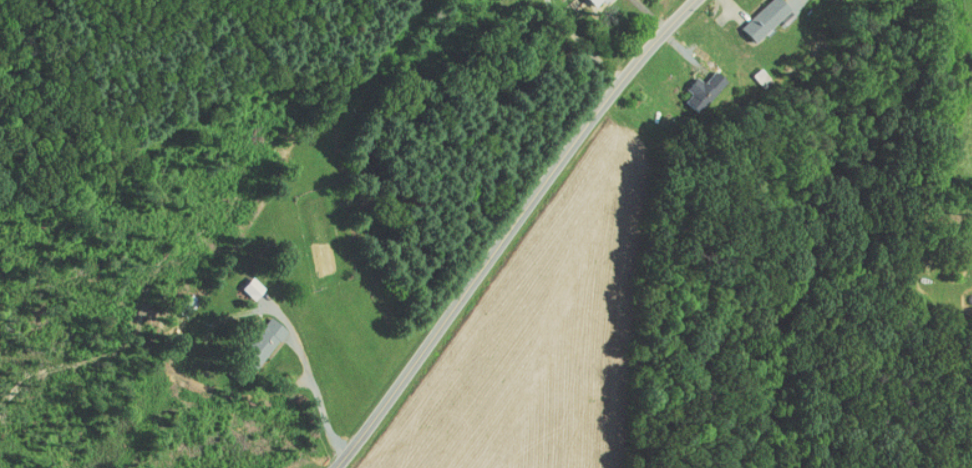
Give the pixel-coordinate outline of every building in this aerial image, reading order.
[(746,37),(770,14),(775,19),(786,8),(778,0),(754,0),(732,22),(746,37)] [(695,76),(687,70),(677,84),(681,88),(675,96),(692,109),(718,74),(704,64),(695,76)] [(257,282),(243,270),(232,283),(246,295),(257,282)] [(278,324),(262,311),(237,342),(253,355),(278,324)]
